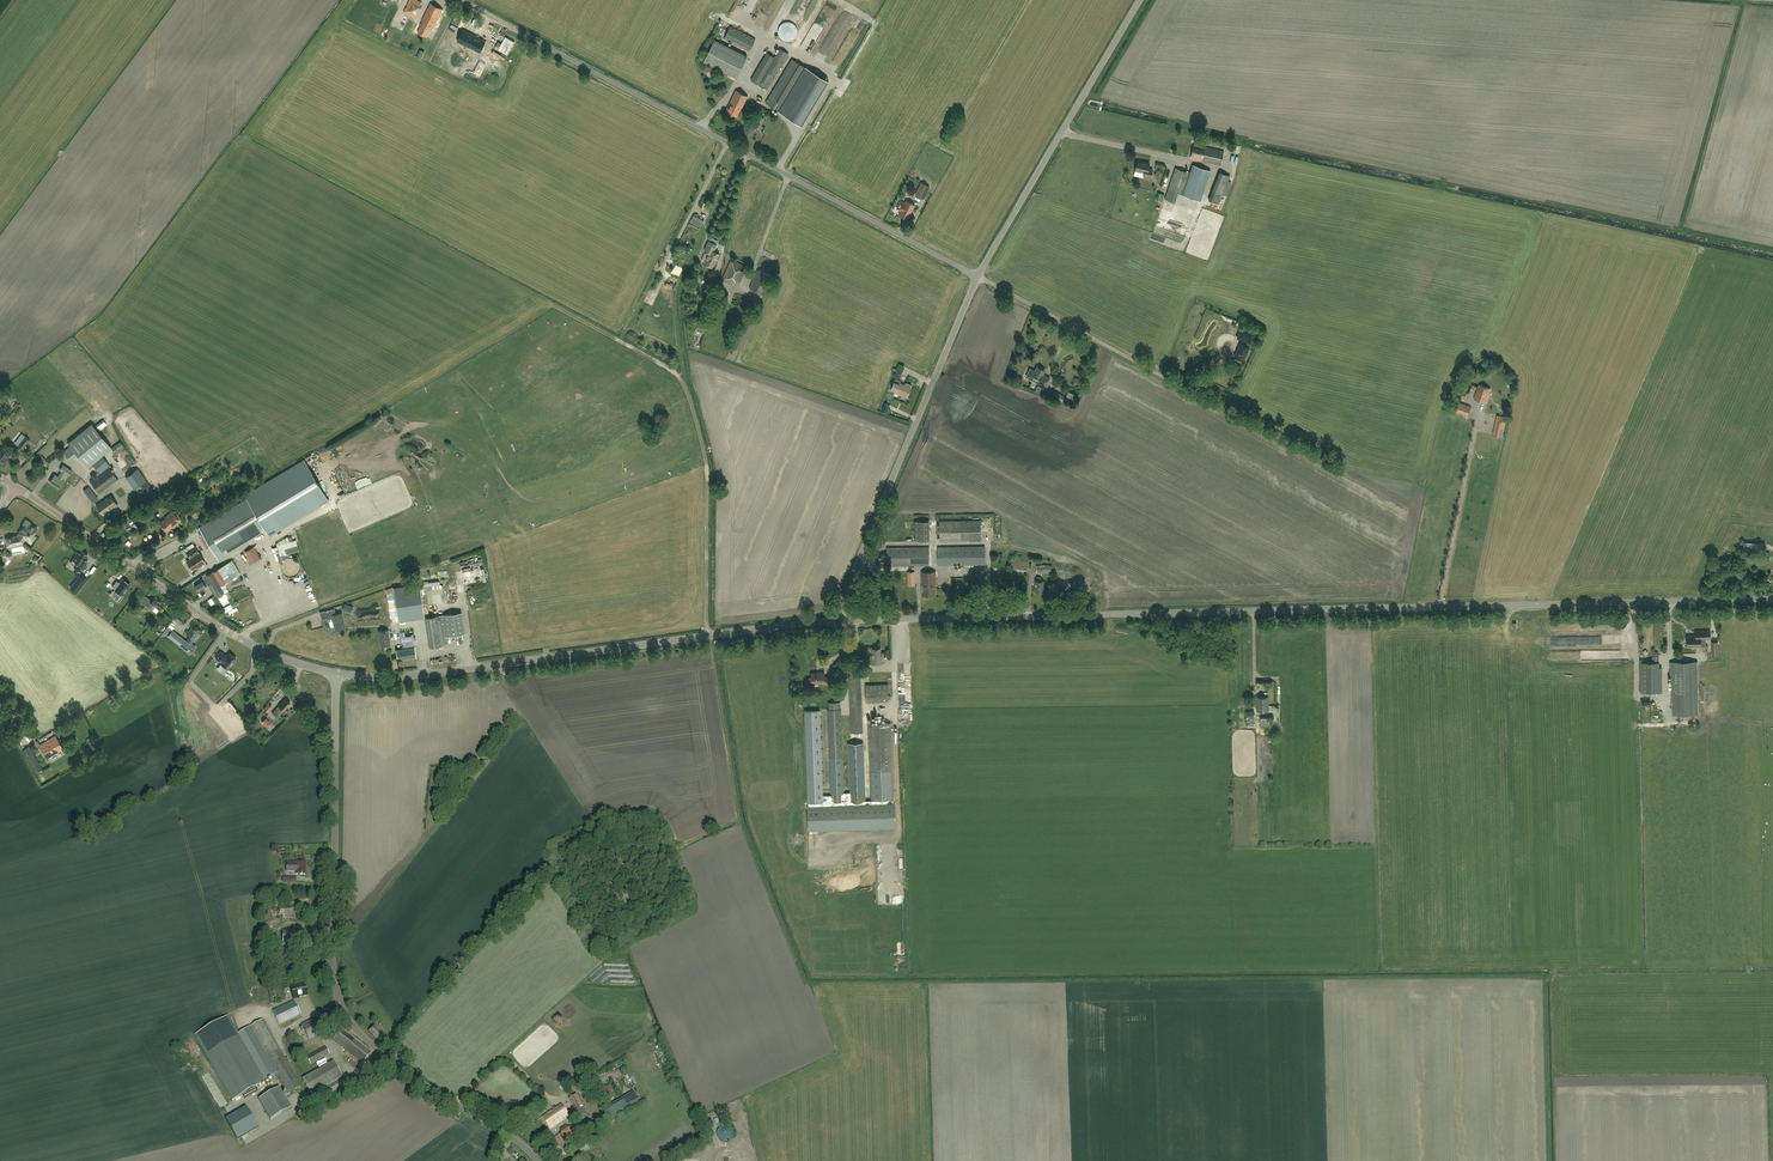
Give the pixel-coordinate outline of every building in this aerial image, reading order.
[(421,2),(417,0),(409,0),(403,12),(414,17),(421,2)] [(432,31),(443,9),(431,3),(420,24),(421,25),(418,32),(426,37),(430,29),(432,31)] [(784,40),(787,41),(790,41),(793,40),(795,38),(797,35),(797,33),(797,29),(796,27),(794,24),(792,22),(789,22),(786,22),(783,23),(781,25),(779,27),(778,30),(778,33),(779,36),(781,39),(784,40)] [(749,51),(756,39),(730,26),(724,39),(749,51)] [(395,53),(405,32),(397,28),(387,50),(395,53)] [(456,40),(468,46),(473,35),(462,29),(456,40)] [(484,41),(473,35),(468,46),(479,52),(484,41)] [(747,55),(714,39),(704,61),(736,77),(747,55)] [(430,63),(460,76),(465,64),(466,65),(471,53),(441,40),(436,51),(435,50),(430,63)] [(761,79),(754,75),(751,80),(767,90),(789,54),(779,48),(774,57),(775,57),(761,79)] [(421,59),(424,51),(420,49),(416,57),(421,59)] [(828,80),(808,69),(792,59),(766,103),(801,125),(828,80)] [(473,73),(480,77),(486,65),(479,61),(473,73)] [(741,109),(748,96),(736,90),(726,111),(737,116),(740,109),(741,109)] [(759,116),(756,122),(748,119),(742,131),(752,135),(757,124),(760,125),(764,118),(759,116)] [(1220,164),(1224,150),(1194,143),(1191,157),(1220,164)] [(1236,155),(1235,161),(1242,163),(1244,156),(1236,155)] [(1145,163),(1137,161),(1135,170),(1144,172),(1143,175),(1151,177),(1153,169),(1148,168),(1150,163),(1145,162),(1145,163)] [(1209,170),(1193,164),(1183,194),(1199,200),(1209,170)] [(1168,189),(1183,194),(1190,173),(1176,168),(1168,189)] [(1223,195),(1228,181),(1230,176),(1220,171),(1208,200),(1219,204),(1223,195)] [(1226,196),(1231,182),(1228,181),(1223,195),(1226,196)] [(923,198),(929,187),(922,183),(916,195),(923,198)] [(901,201),(897,209),(901,211),(899,215),(907,219),(914,206),(905,201),(905,203),(901,201)] [(1210,234),(1218,213),(1206,209),(1197,231),(1201,233),(1202,231),(1210,234)] [(694,215),(691,220),(701,225),(703,220),(694,215)] [(717,259),(719,254),(714,251),(717,244),(709,241),(704,250),(709,252),(704,263),(713,267),(716,259),(717,259)] [(733,285),(735,281),(741,269),(743,264),(731,259),(721,280),(733,285)] [(763,294),(771,275),(758,269),(750,288),(763,294)] [(725,309),(728,295),(718,292),(714,306),(725,309)] [(699,311),(706,314),(711,299),(703,297),(699,311)] [(1254,334),(1241,329),(1237,337),(1251,343),(1254,334)] [(1249,347),(1240,343),(1235,356),(1244,360),(1249,347)] [(901,366),(898,371),(910,377),(913,371),(901,366)] [(1045,370),(1037,366),(1035,371),(1030,369),(1027,377),(1031,379),(1039,383),(1039,382),(1046,386),(1050,378),(1043,375),(1045,370)] [(891,390),(901,394),(901,395),(906,398),(907,395),(908,395),(911,388),(910,387),(911,385),(906,383),(905,385),(900,383),(901,381),(895,379),(891,390)] [(1490,388),(1479,384),(1474,399),(1486,403),(1490,388)] [(1042,394),(1045,388),(1037,385),(1035,391),(1042,394)] [(1464,400),(1468,392),(1457,387),(1454,395),(1464,400)] [(1064,396),(1050,390),(1048,395),(1061,402),(1064,396)] [(1502,397),(1508,399),(1511,392),(1505,390),(1502,397)] [(1468,415),(1471,407),(1458,402),(1455,411),(1468,415)] [(70,446),(64,451),(70,460),(77,454),(88,467),(92,463),(103,455),(100,452),(110,444),(127,429),(113,413),(108,406),(82,429),(67,442),(68,443),(70,446)] [(1485,414),(1479,432),(1485,434),(1491,416),(1485,414)] [(1498,420),(1494,435),(1502,436),(1505,422),(1498,420)] [(30,440),(25,436),(18,445),(22,449),(30,440)] [(112,449),(116,455),(126,448),(122,442),(112,449)] [(10,454),(1,447),(0,448),(0,463),(2,465),(10,454)] [(111,466),(103,455),(92,463),(101,474),(98,475),(95,472),(91,476),(93,479),(90,481),(99,494),(118,480),(109,467),(111,466)] [(198,527),(218,560),(266,530),(270,536),(329,501),(304,459),(245,495),(247,498),(198,527)] [(69,475),(72,470),(63,465),(60,469),(62,470),(58,476),(55,474),(50,482),(60,488),(64,480),(62,479),(66,473),(69,475)] [(138,469),(126,477),(134,488),(146,480),(138,469)] [(89,487),(84,491),(92,502),(98,498),(89,487)] [(145,492),(144,492),(148,498),(155,494),(151,488),(145,492)] [(104,515),(118,505),(110,494),(96,504),(104,515)] [(194,500),(186,507),(196,520),(205,513),(194,500)] [(172,528),(181,521),(172,511),(165,517),(166,518),(159,523),(166,531),(172,527),(172,528)] [(14,536),(5,538),(7,546),(16,544),(22,543),(25,539),(31,542),(35,536),(33,535),(37,528),(30,523),(30,522),(26,520),(23,524),(24,524),(19,532),(20,532),(17,536),(14,536)] [(939,521),(940,541),(981,540),(981,520),(939,521)] [(929,521),(914,521),(915,541),(929,540),(929,521)] [(196,569),(205,563),(195,546),(186,552),(190,558),(186,561),(192,570),(195,567),(196,569)] [(252,564),(259,560),(258,558),(260,557),(254,546),(245,551),(252,564)] [(938,565),(985,564),(985,546),(938,547),(938,565)] [(929,547),(887,547),(887,565),(929,565),(929,547)] [(6,549),(2,555),(10,560),(14,554),(6,549)] [(81,549),(72,561),(78,566),(77,568),(80,571),(88,561),(85,559),(88,555),(81,549)] [(229,602),(223,590),(220,585),(233,578),(237,575),(240,574),(238,569),(234,570),(230,562),(226,564),(201,578),(202,579),(194,584),(198,591),(206,586),(205,585),(208,584),(213,593),(215,592),(216,595),(215,596),(211,598),(214,603),(215,604),(220,601),(223,605),(229,602)] [(1037,573),(1051,573),(1051,565),(1037,565),(1037,573)] [(935,583),(936,583),(936,571),(921,571),(922,595),(935,595),(935,583)] [(80,574),(73,583),(80,589),(87,579),(80,574)] [(1036,591),(1044,591),(1043,581),(1041,581),(1041,576),(1036,577),(1036,581),(1035,581),(1036,591)] [(130,584),(123,579),(120,583),(117,580),(112,586),(115,589),(122,595),(130,584)] [(398,621),(425,617),(419,583),(393,587),(398,621)] [(392,587),(385,590),(388,597),(394,595),(392,592),(394,591),(392,587)] [(159,610),(164,603),(155,596),(151,602),(147,600),(142,606),(150,612),(153,609),(155,606),(159,609),(159,610)] [(335,631),(345,628),(343,621),(341,613),(335,614),(334,609),(327,610),(328,618),(332,618),(335,631)] [(465,633),(461,612),(425,617),(430,647),(444,645),(443,637),(465,633)] [(147,622),(144,626),(151,630),(154,626),(147,622)] [(200,636),(203,632),(193,625),(187,634),(189,636),(186,639),(192,643),(198,635),(200,636)] [(194,648),(172,630),(167,636),(187,651),(189,649),(191,651),(194,648)] [(381,646),(390,645),(388,630),(379,631),(381,646)] [(1687,636),(1687,647),(1701,646),(1706,646),(1706,639),(1711,639),(1710,631),(1696,631),(1696,636),(1687,636)] [(397,660),(416,657),(414,646),(396,649),(397,660)] [(872,665),(882,664),(882,655),(881,655),(881,648),(872,648),(872,655),(871,655),(872,665)] [(221,651),(216,658),(222,663),(221,663),(228,669),(236,658),(229,653),(226,656),(224,655),(224,654),(221,651)] [(1697,714),(1696,661),(1670,662),(1670,673),(1672,673),(1673,715),(1697,714)] [(1659,662),(1641,663),(1642,693),(1660,692),(1659,662)] [(824,684),(832,683),(832,676),(825,677),(825,672),(811,673),(811,683),(824,683),(824,684)] [(867,702),(890,701),(890,684),(867,685),(867,702)] [(1256,697),(1257,704),(1257,710),(1268,710),(1268,697),(1256,697)] [(290,703),(290,702),(288,700),(287,700),(285,698),(272,713),(277,718),(290,703)] [(268,704),(264,708),(268,712),(272,707),(268,704)] [(821,709),(806,710),(809,779),(816,778),(816,783),(824,783),(821,709)] [(1260,726),(1271,726),(1271,717),(1260,717),(1260,726)] [(862,742),(849,744),(860,798),(871,796),(869,788),(870,788),(871,782),(881,781),(872,778),(883,776),(886,778),(884,780),(888,782),(889,777),(898,779),(891,746),(885,742),(888,731),(893,730),(892,724),(891,726),(866,720),(873,754),(879,756),(881,761),(885,762),(881,768),(872,770),(867,745),(862,742)] [(48,758),(63,749),(56,736),(40,745),(48,758)] [(35,773),(43,769),(30,746),(22,751),(35,773)] [(896,817),(809,820),(809,830),(814,830),(814,834),(820,834),(820,830),(896,828),(896,817)] [(306,862),(297,861),(297,862),(287,862),(286,871),(294,871),(294,870),(297,870),(296,874),(306,874),(306,862)] [(306,944),(306,930),(283,930),(283,944),(306,944)] [(297,986),(291,987),(294,999),(299,998),(299,997),(308,995),(306,985),(297,987),(297,986)] [(279,1025),(301,1015),(294,1001),(273,1011),(279,1025)] [(258,1091),(256,1087),(266,1081),(265,1080),(238,1033),(228,1016),(195,1035),(232,1101),(242,1095),(245,1099),(258,1091)] [(309,1039),(322,1033),(315,1018),(302,1024),(309,1039)] [(287,1094),(301,1086),(280,1049),(263,1019),(249,1027),(287,1094)] [(374,1025),(369,1031),(383,1046),(389,1039),(374,1025)] [(333,1040),(347,1051),(344,1054),(361,1066),(371,1054),(341,1030),(333,1040)] [(282,1039),(279,1041),(284,1050),(287,1048),(282,1039)] [(307,1057),(311,1064),(329,1054),(325,1047),(307,1057)] [(334,1061),(303,1079),(311,1094),(343,1077),(334,1061)] [(211,1072),(204,1076),(221,1108),(229,1104),(211,1072)] [(291,1108),(279,1087),(259,1099),(271,1120),(291,1108)] [(601,1106),(611,1100),(603,1088),(593,1095),(601,1106)] [(590,1117),(579,1094),(569,1099),(581,1122),(590,1117)] [(551,1129),(570,1116),(561,1104),(542,1117),(551,1129)] [(246,1106),(225,1118),(237,1139),(258,1127),(246,1106)] [(592,1119),(597,1128),(606,1124),(601,1114),(592,1119)] [(726,1125),(724,1125),(722,1126),(721,1127),(720,1128),(719,1129),(718,1132),(717,1134),(718,1136),(718,1137),(719,1139),(721,1141),(723,1142),(724,1142),(726,1142),(728,1142),(730,1141),(732,1140),(733,1139),(734,1137),(734,1135),(734,1134),(734,1132),(733,1129),(732,1127),(731,1127),(729,1126),(728,1125),(726,1125)] [(565,1145),(579,1136),(572,1126),(558,1135),(565,1145)] [(589,1143),(580,1147),(583,1153),(592,1149),(589,1143)]
